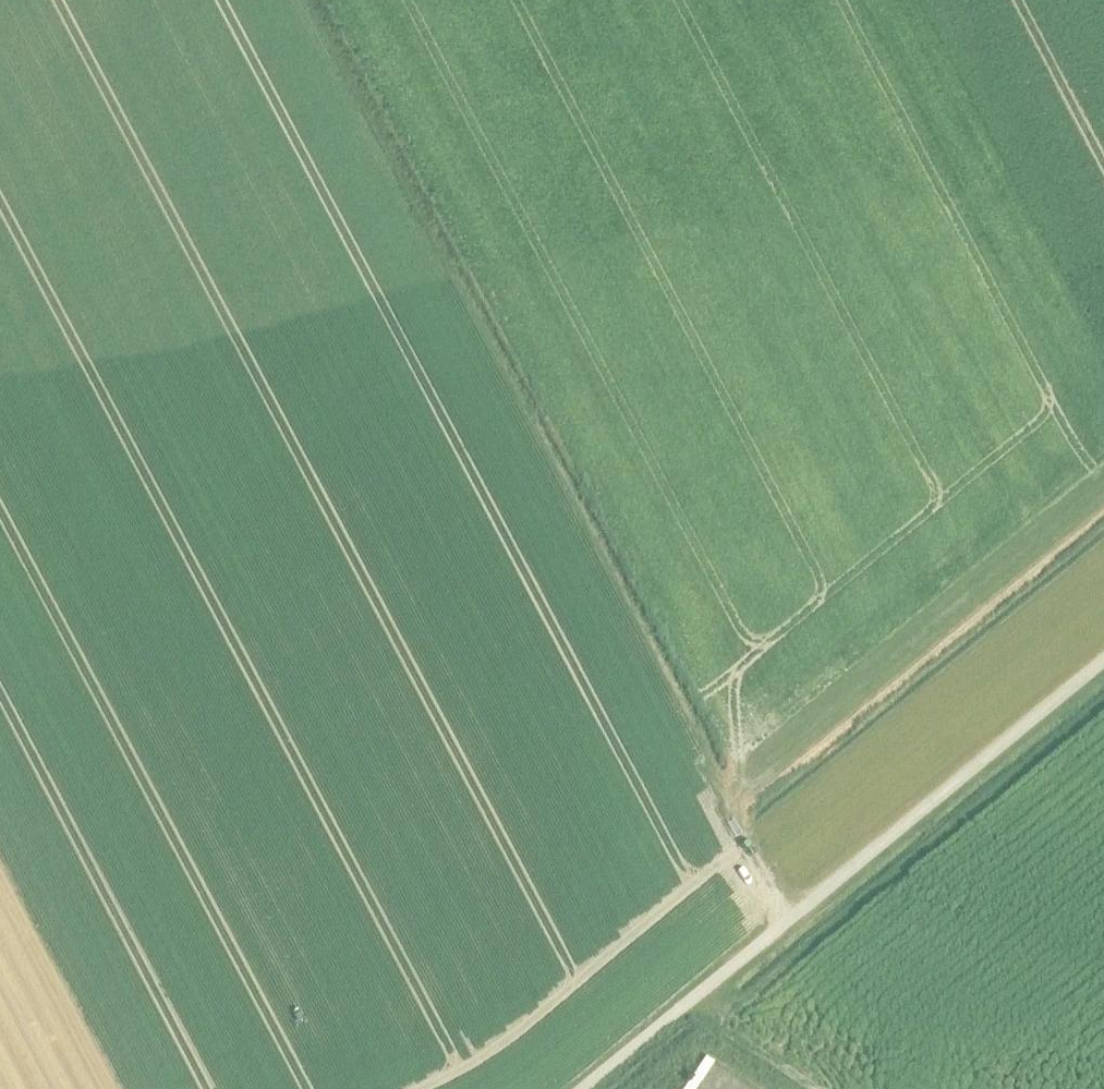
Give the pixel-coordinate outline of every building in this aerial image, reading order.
[(712,1057),(697,1078),(705,1083),(719,1062),(712,1057)]
